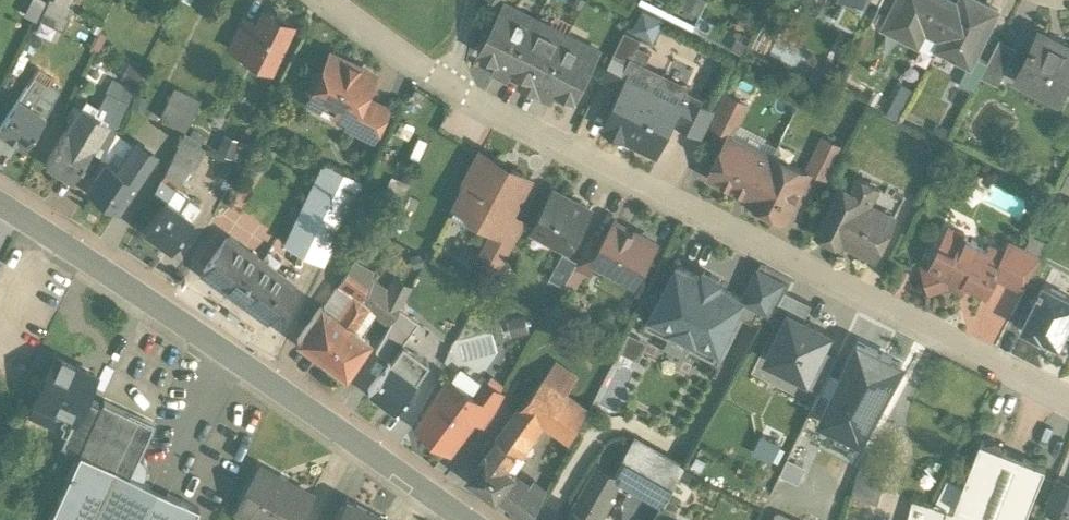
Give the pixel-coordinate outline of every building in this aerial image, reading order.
[(39,18),(63,30),(73,10),(66,7),(54,0),(48,0),(39,18)] [(836,19),(853,27),(864,5),(860,3),(861,0),(845,0),(836,19)] [(884,26),(907,38),(914,24),(941,37),(936,47),(969,63),(971,64),(976,55),(999,10),(979,0),(960,0),(958,3),(951,0),(897,0),(884,26)] [(537,18),(506,3),(482,50),(499,59),(494,68),(508,76),(513,66),(537,18)] [(292,24),(262,9),(256,22),(256,23),(244,47),(273,62),(292,24)] [(256,22),(242,15),(229,40),(244,47),(256,23),(256,22)] [(568,34),(537,18),(513,66),(525,72),(520,81),(539,91),(568,34)] [(1039,30),(1017,75),(1060,97),(1068,79),(1068,45),(1039,30)] [(600,50),(568,34),(539,91),(554,98),(559,88),(577,97),(600,50)] [(988,60),(981,74),(999,83),(1018,45),(1000,37),(988,60)] [(633,53),(618,45),(602,75),(624,86),(630,74),(625,70),(633,53)] [(372,71),(330,52),(321,71),(312,74),(309,81),(312,89),(311,91),(327,99),(325,104),(350,115),(362,92),(372,71)] [(976,55),(971,64),(969,63),(961,79),(975,86),(981,74),(988,60),(976,55)] [(683,100),(630,74),(624,86),(605,123),(658,150),(673,121),(683,100)] [(59,89),(48,82),(41,92),(52,100),(59,89)] [(135,86),(128,83),(122,97),(121,98),(127,102),(135,86)] [(40,93),(27,84),(19,97),(31,104),(40,93)] [(200,98),(178,87),(162,118),(185,129),(200,98)] [(122,97),(107,89),(92,112),(92,113),(104,121),(92,140),(94,140),(91,144),(104,152),(108,143),(116,128),(129,103),(127,102),(121,98),(122,97)] [(19,97),(0,125),(0,127),(25,143),(53,101),(52,100),(41,92),(40,92),(40,93),(31,104),(19,97)] [(362,92),(350,115),(356,118),(352,127),(370,136),(385,104),(362,92)] [(683,100),(673,121),(703,135),(716,108),(687,94),(683,100)] [(731,94),(716,123),(732,131),(747,102),(731,94)] [(129,103),(116,128),(133,140),(149,116),(129,103)] [(92,112),(79,105),(68,124),(80,132),(92,113),(92,112)] [(80,132),(68,124),(47,158),(73,174),(91,144),(94,140),(92,140),(104,121),(92,113),(80,132)] [(133,140),(116,128),(108,143),(124,153),(116,165),(122,169),(131,157),(139,144),(133,140)] [(771,156),(729,135),(711,171),(752,193),(750,197),(785,215),(808,170),(773,152),(771,156)] [(840,145),(824,136),(809,165),(825,174),(840,145)] [(204,152),(180,138),(174,150),(197,165),(204,152)] [(154,154),(139,144),(131,157),(146,167),(154,154)] [(197,165),(174,150),(161,175),(176,186),(191,165),(196,167),(197,165)] [(511,168),(480,151),(457,195),(484,210),(481,215),(496,223),(503,227),(513,210),(532,173),(514,163),(511,168)] [(131,157),(122,169),(116,165),(105,158),(88,185),(104,196),(104,202),(110,206),(116,204),(119,206),(146,167),(131,157)] [(363,179),(323,159),(294,219),(258,192),(246,209),(286,239),(285,240),(324,257),(363,179)] [(176,186),(161,175),(154,190),(165,198),(145,225),(172,244),(201,203),(176,186)] [(877,185),(859,176),(852,189),(843,185),(820,230),(841,240),(843,236),(876,253),(885,237),(890,235),(893,228),(892,223),(895,216),(868,203),(877,185)] [(592,205),(556,186),(534,225),(571,245),(592,205)] [(503,227),(496,223),(484,246),(502,256),(524,216),(513,210),(503,227)] [(657,240),(616,218),(607,236),(608,237),(597,257),(598,258),(614,266),(617,259),(640,272),(657,240)] [(990,245),(950,226),(941,244),(947,246),(938,264),(925,267),(930,286),(949,281),(963,287),(967,281),(987,291),(997,271),(1008,251),(1006,250),(991,243),(990,245)] [(579,256),(577,260),(592,269),(598,258),(597,257),(608,237),(607,236),(594,229),(579,256)] [(260,259),(228,236),(204,268),(236,292),(260,259)] [(1041,256),(1010,240),(1006,250),(1008,251),(997,271),(1026,286),(1041,256)] [(579,256),(564,248),(551,272),(566,280),(577,260),(579,256)] [(293,282),(260,259),(236,292),(269,315),(293,282)] [(792,277),(761,261),(744,295),(745,295),(737,311),(753,319),(761,304),(773,311),(786,288),(792,277)] [(701,273),(678,262),(659,299),(658,299),(647,320),(671,332),(674,325),(694,335),(690,342),(715,355),(737,311),(745,295),(744,295),(719,283),(723,276),(704,267),(701,273)] [(1045,281),(1043,285),(1042,284),(1039,289),(1040,290),(1032,293),(1034,302),(1023,324),(1031,328),(1041,325),(1043,333),(1048,345),(1060,341),(1066,331),(1068,324),(1068,294),(1045,281)] [(398,304),(372,284),(362,297),(370,302),(370,303),(391,318),(398,304)] [(805,317),(812,301),(786,288),(773,311),(786,318),(790,310),(805,317)] [(361,297),(353,291),(347,300),(356,305),(361,297)] [(362,297),(361,297),(356,305),(364,311),(370,303),(370,302),(362,297)] [(337,314),(321,303),(298,337),(321,354),(356,305),(347,300),(337,314)] [(430,328),(398,304),(391,318),(386,327),(416,348),(430,328)] [(356,305),(321,354),(345,371),(369,337),(354,326),(364,311),(356,305)] [(823,347),(831,329),(805,317),(790,310),(786,318),(767,357),(809,377),(823,347)] [(825,412),(822,418),(866,439),(903,360),(859,339),(833,395),(825,412)] [(837,353),(823,347),(809,377),(807,382),(821,388),(837,353)] [(412,352),(401,366),(389,358),(369,387),(395,405),(415,377),(415,376),(425,362),(412,352)] [(95,372),(55,354),(36,393),(66,407),(76,412),(84,396),(95,372)] [(588,407),(544,374),(535,387),(530,394),(551,410),(547,418),(573,438),(588,407)] [(454,376),(420,421),(439,435),(442,431),(454,440),(475,413),(474,412),(484,398),(478,393),(454,376)] [(506,391),(489,378),(478,393),(484,398),(474,412),(475,413),(487,422),(494,412),(506,391)] [(825,412),(833,395),(821,390),(813,406),(825,412)] [(530,394),(499,436),(518,450),(544,416),(547,418),(551,410),(530,394)] [(76,412),(71,424),(69,424),(60,442),(79,450),(101,403),(84,396),(76,412)] [(128,471),(151,422),(103,399),(101,403),(79,450),(47,519),(48,519),(190,519),(198,504),(128,471)] [(76,412),(66,407),(60,419),(69,424),(71,424),(76,412)] [(499,436),(471,474),(498,494),(515,471),(507,465),(517,452),(518,450),(499,436)] [(614,474),(614,475),(620,479),(653,497),(654,498),(663,502),(684,466),(634,438),(614,474)] [(986,441),(982,440),(967,476),(984,483),(994,478),(1005,449),(1003,448),(1002,445),(999,442),(996,440),(993,440),(989,440),(986,441)] [(853,493),(878,500),(891,452),(870,446),(860,467),(853,493)] [(1005,449),(994,478),(984,483),(967,476),(963,485),(963,487),(964,488),(954,513),(952,514),(945,512),(944,507),(934,504),(935,504),(913,498),(908,519),(986,519),(989,518),(994,519),(1024,519),(1046,466),(1005,449)] [(517,452),(507,465),(515,471),(525,458),(517,452)] [(259,463),(236,506),(262,519),(296,519),(312,491),(259,463)] [(614,474),(600,465),(588,485),(609,498),(620,479),(614,475),(614,474)] [(515,471),(498,494),(514,507),(532,483),(515,471)] [(1058,475),(1045,508),(1068,517),(1068,479),(1058,475)] [(963,485),(948,477),(935,504),(934,504),(944,507),(945,512),(952,514),(954,513),(964,488),(963,487),(963,485)] [(532,483),(514,507),(531,519),(545,493),(532,483)] [(575,507),(570,515),(566,519),(596,519),(598,516),(609,498),(588,485),(575,507)] [(346,495),(332,519),(360,519),(367,507),(346,495)] [(367,507),(360,519),(391,519),(367,507)] [(778,511),(774,519),(795,519),(778,511)]
